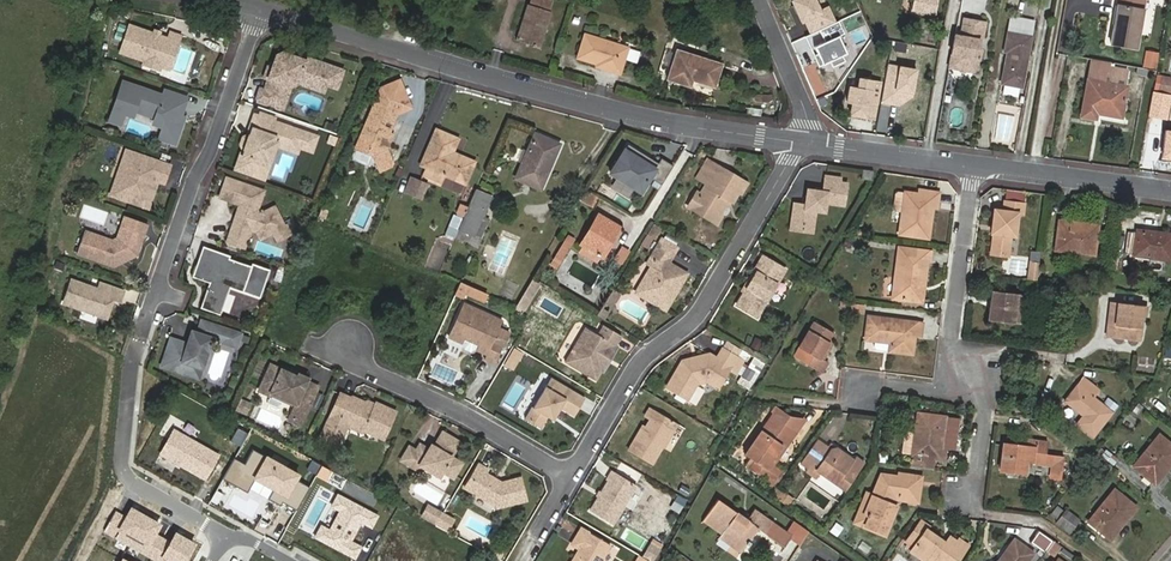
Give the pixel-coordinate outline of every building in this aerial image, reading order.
[(527,4),(517,40),(540,47),(551,12),(550,11),(552,2),(547,0),(531,0),(530,5),(527,4)] [(799,23),(803,22),(808,34),(836,20),(828,5),(818,10),(814,0),(788,0),(799,23)] [(934,15),(937,0),(913,0),(911,11),(934,15)] [(1145,9),(1119,5),(1112,45),(1137,50),(1145,9)] [(986,16),(965,12),(962,26),(961,30),(956,29),(952,48),(963,51),(961,63),(964,70),(972,72),(976,67),(981,45),(978,40),(980,33),(983,34),(986,16)] [(1012,16),(1005,51),(1008,52),(1002,84),(1022,87),(1031,37),(1030,36),(1032,20),(1012,16)] [(842,34),(836,20),(808,34),(803,36),(818,66),(845,54),(837,37),(842,34)] [(151,34),(127,26),(118,53),(143,62),(144,67),(150,68),(155,65),(167,70),(178,37),(168,34),(166,39),(157,36),(151,34)] [(626,61),(630,49),(587,36),(580,58),(604,66),(603,69),(622,74),(626,61)] [(642,53),(630,49),(626,61),(639,64),(642,53)] [(272,54),(255,99),(273,106),(284,75),(294,78),(295,75),(342,93),(349,75),(302,57),(301,60),(277,51),(272,54)] [(713,87),(720,67),(677,52),(667,79),(689,86),(691,80),(713,87)] [(1157,72),(1160,56),(1148,54),(1145,70),(1157,72)] [(1106,82),(1109,63),(1092,60),(1081,116),(1096,119),(1097,113),(1122,118),(1127,86),(1106,82)] [(342,93),(295,75),(294,78),(284,75),(273,106),(277,107),(286,85),(293,83),(339,100),(342,93)] [(1170,92),(1170,80),(1159,78),(1157,90),(1170,92)] [(373,104),(363,126),(366,127),(361,136),(359,136),(353,148),(370,156),(376,174),(387,170),(389,165),(384,151),(388,142),(383,139),(386,134),(395,113),(409,108),(398,79),(381,86),(377,95),(378,95),(374,104),(373,104)] [(116,95),(107,120),(118,124),(121,114),(126,116),(132,113),(134,107),(154,114),(152,120),(155,126),(163,129),(160,139),(173,143),(180,122),(173,120),(175,116),(178,117),(185,99),(162,91),(160,96),(129,85),(125,98),(116,95)] [(1153,92),(1148,116),(1166,119),(1170,96),(1170,95),(1153,92)] [(152,120),(154,114),(134,107),(132,113),(152,120)] [(235,152),(229,166),(247,173),(253,160),(258,162),(265,141),(269,142),(270,139),(282,144),(283,141),(293,145),(305,149),(310,136),(267,120),(268,117),(255,112),(254,115),(249,113),(244,127),(248,129),(245,135),(241,147),(238,153),(235,152)] [(335,124),(328,122),(326,128),(333,130),(335,124)] [(422,164),(424,165),(445,174),(465,182),(474,163),(451,152),(456,139),(436,130),(422,164)] [(241,147),(245,135),(242,134),(238,136),(236,142),(238,145),(241,147)] [(391,136),(386,134),(383,139),(388,142),(391,136)] [(515,180),(541,190),(560,144),(534,134),(515,180)] [(290,150),(293,145),(283,141),(282,144),(270,139),(269,142),(290,150)] [(256,177),(269,142),(265,141),(258,162),(253,160),(247,173),(256,177)] [(642,191),(651,177),(663,184),(675,165),(661,156),(657,163),(647,157),(637,151),(638,149),(628,142),(610,171),(617,176),(635,186),(642,191)] [(649,155),(638,149),(637,151),(647,157),(649,155)] [(169,167),(124,152),(114,181),(120,183),(114,199),(143,209),(153,182),(156,183),(162,185),(169,167)] [(727,200),(733,204),(740,194),(742,195),(748,185),(709,162),(698,179),(709,185),(703,195),(704,199),(697,212),(717,224),(726,208),(724,205),(727,200)] [(445,174),(424,165),(420,175),(441,184),(445,174)] [(873,171),(862,169),(861,178),(872,180),(873,171)] [(814,190),(807,196),(805,205),(795,204),(791,230),(803,231),(804,222),(814,224),(816,210),(819,210),(827,205),(828,202),(845,204),(847,183),(841,182),(841,177),(825,175),(823,190),(814,190)] [(419,180),(410,176),(404,190),(413,194),(419,180)] [(629,196),(635,186),(617,176),(612,185),(629,196)] [(262,192),(226,179),(219,199),(239,206),(242,213),(237,228),(232,226),(226,243),(242,249),(249,230),(256,233),(259,240),(272,234),(283,228),(273,208),(263,213),(256,211),(262,192)] [(120,183),(114,181),(109,197),(114,199),(120,183)] [(146,210),(156,183),(153,182),(143,209),(146,210)] [(931,206),(934,206),(937,207),(939,192),(919,189),(919,193),(905,191),(903,210),(899,233),(929,237),(932,218),(929,217),(931,206)] [(463,218),(456,237),(477,246),(487,221),(481,218),(490,197),(475,190),(463,218)] [(592,205),(598,196),(588,190),(582,199),(592,205)] [(895,209),(903,210),(905,191),(898,190),(895,192),(893,207),(895,209)] [(691,208),(697,212),(704,199),(703,195),(699,194),(691,208)] [(731,208),(733,204),(727,200),(724,205),(726,208),(717,224),(721,226),(727,216),(726,214),(730,208),(731,208)] [(1022,203),(1003,200),(1001,210),(992,208),(989,230),(991,231),(988,250),(1005,252),(1009,234),(1012,234),(1016,213),(1020,213),(1022,203)] [(237,228),(242,213),(239,206),(232,226),(237,228)] [(322,208),(318,216),(324,218),(327,210),(322,208)] [(445,234),(455,238),(456,237),(463,218),(453,213),(445,234)] [(601,258),(602,258),(619,229),(598,217),(581,246),(583,246),(579,253),(597,263),(601,258)] [(135,258),(146,226),(124,219),(117,241),(112,244),(84,234),(76,256),(113,269),(117,267),(118,261),(126,257),(131,260),(135,258)] [(1094,256),(1098,226),(1059,221),(1057,233),(1049,232),(1046,261),(1053,262),(1055,251),(1094,256)] [(813,233),(814,224),(804,222),(803,231),(813,233)] [(658,236),(663,228),(654,223),(649,231),(658,236)] [(287,236),(283,228),(272,234),(276,241),(287,236)] [(1170,255),(1170,235),(1137,231),(1137,234),(1127,232),(1124,252),(1133,253),(1133,257),(1170,261),(1170,255)] [(575,238),(568,234),(550,264),(557,268),(575,238)] [(432,240),(431,266),(445,267),(446,241),(432,240)] [(652,267),(639,289),(647,294),(649,301),(666,310),(674,296),(672,294),(674,290),(677,291),(687,275),(668,264),(677,249),(662,240),(651,257),(653,261),(655,262),(652,267)] [(622,263),(629,249),(620,245),(614,259),(622,263)] [(203,247),(196,267),(202,269),(209,250),(203,247)] [(899,247),(895,280),(897,281),(895,296),(922,299),(924,284),(925,284),(929,251),(899,247)] [(205,282),(196,308),(210,313),(221,279),(227,281),(240,286),(247,266),(227,259),(226,262),(224,261),(226,256),(209,250),(202,269),(196,267),(192,265),(188,276),(205,282)] [(117,267),(131,260),(126,257),(118,261),(117,267)] [(762,257),(746,283),(749,285),(744,292),(737,305),(757,317),(784,270),(762,257)] [(257,292),(265,270),(248,263),(247,266),(240,286),(257,292)] [(580,264),(573,275),(591,286),(598,275),(580,264)] [(541,280),(533,276),(525,289),(533,293),(541,280)] [(215,315),(227,281),(221,279),(210,313),(215,315)] [(467,285),(460,283),(455,294),(462,297),(464,293),(482,299),(484,292),(467,285)] [(71,285),(63,308),(106,321),(111,309),(107,307),(109,301),(113,302),(119,304),(123,295),(99,287),(97,293),(71,285)] [(605,319),(619,292),(611,287),(597,314),(605,319)] [(524,311),(533,293),(525,289),(515,305),(524,311)] [(647,294),(639,289),(636,294),(649,301),(647,294)] [(1026,294),(993,289),(988,319),(1021,324),(1026,294)] [(864,313),(865,303),(850,302),(849,312),(864,313)] [(1108,337),(1115,338),(1119,303),(1112,302),(1108,337)] [(1119,303),(1115,338),(1138,340),(1141,317),(1145,318),(1146,306),(1119,303)] [(502,321),(465,305),(450,339),(463,345),(466,340),(477,345),(475,351),(485,355),(484,359),(495,364),(509,334),(499,329),(502,321)] [(921,337),(922,323),(869,316),(866,339),(875,340),(890,342),(889,351),(912,354),(914,337),(921,337)] [(813,322),(798,347),(805,351),(801,359),(819,370),(824,363),(820,359),(827,348),(824,346),(831,334),(813,322)] [(239,337),(201,324),(198,330),(201,331),(199,337),(196,337),(190,335),(186,347),(170,341),(161,369),(182,376),(186,366),(194,369),(197,358),(206,353),(210,342),(235,350),(239,337)] [(609,355),(613,357),(618,348),(616,346),(620,338),(602,327),(596,337),(584,330),(564,363),(594,381),(600,371),(609,355)] [(758,351),(763,342),(755,337),(750,346),(758,351)] [(890,342),(875,340),(874,346),(877,349),(889,351),(890,342)] [(682,383),(691,389),(696,382),(704,380),(705,377),(717,385),(729,366),(736,370),(742,359),(722,347),(716,356),(708,351),(696,355),(697,357),(693,359),(692,356),(684,359),(668,384),(677,390),(682,383)] [(805,351),(798,347),(794,355),(801,359),(805,351)] [(198,381),(206,353),(197,358),(194,369),(186,366),(182,376),(198,381)] [(603,373),(613,357),(609,355),(600,371),(603,373)] [(510,366),(514,359),(510,356),(505,362),(510,366)] [(308,377),(298,373),(297,376),(291,373),(290,369),(285,366),(281,369),(272,364),(260,390),(271,396),(274,391),(297,402),(294,407),(291,414),(303,419),(319,387),(306,381),(308,377)] [(753,370),(747,367),(742,376),(748,379),(753,370)] [(1093,436),(1111,414),(1093,400),(1099,392),(1082,379),(1077,385),(1078,386),(1066,401),(1083,416),(1077,423),(1093,436)] [(577,406),(579,408),(585,399),(552,380),(534,411),(531,409),(525,420),(538,428),(545,417),(548,419),(553,422),(562,409),(571,415),(577,406)] [(687,396),(691,389),(682,383),(677,390),(687,396)] [(271,396),(294,407),(297,402),(274,391),(271,396)] [(375,406),(366,402),(353,396),(352,399),(341,394),(330,418),(321,438),(338,446),(347,426),(357,420),(367,425),(368,430),(384,437),(396,411),(376,402),(376,403),(375,406)] [(247,416),(251,405),(241,400),(237,411),(247,416)] [(574,417),(579,408),(577,406),(571,415),(574,417)] [(642,415),(647,418),(652,409),(647,406),(642,415)] [(650,419),(645,427),(642,432),(639,430),(628,449),(649,462),(659,445),(663,447),(676,423),(652,409),(647,418),(650,419)] [(301,425),(303,419),(291,414),(288,419),(301,425)] [(774,464),(779,456),(776,454),(784,442),(787,445),(797,431),(772,414),(745,453),(755,460),(750,467),(772,483),(781,469),(774,464)] [(786,415),(772,414),(797,431),(806,418),(786,415)] [(945,458),(946,449),(955,450),(959,419),(946,417),(919,414),(917,432),(914,454),(912,467),(932,470),(934,457),(945,458)] [(541,430),(548,419),(545,417),(538,428),(541,430)] [(363,433),(368,430),(367,425),(357,420),(347,426),(363,433)] [(220,454),(172,429),(158,455),(206,480),(220,454)] [(416,450),(408,464),(421,472),(424,468),(441,477),(445,471),(456,477),(464,463),(453,457),(462,441),(443,431),(435,447),(436,448),(434,452),(428,449),(419,444),(416,450)] [(903,452),(914,454),(917,432),(906,431),(903,452)] [(1158,435),(1132,466),(1155,484),(1170,464),(1170,446),(1158,435)] [(810,465),(807,467),(805,470),(815,477),(821,470),(845,488),(864,463),(855,456),(853,460),(833,445),(831,449),(827,445),(818,439),(804,460),(810,465)] [(1033,447),(1027,446),(1004,444),(1000,470),(1023,474),(1026,460),(1043,463),(1045,452),(1046,442),(1034,440),(1033,447)] [(776,454),(779,456),(784,450),(787,445),(784,442),(776,454)] [(401,461),(408,464),(416,450),(410,446),(401,461)] [(301,475),(252,449),(243,464),(234,459),(223,478),(247,491),(250,487),(298,514),(312,488),(298,480),(301,475)] [(1105,449),(1099,455),(1112,465),(1118,459),(1105,449)] [(1054,454),(1045,452),(1043,463),(1052,464),(1054,454)] [(878,453),(877,461),(886,461),(886,453),(878,453)] [(1054,454),(1052,464),(1050,477),(1060,478),(1064,455),(1054,454)] [(482,464),(479,468),(488,473),(491,469),(482,464)] [(478,494),(492,502),(499,506),(527,500),(522,477),(503,482),(499,483),(496,482),(495,477),(488,473),(479,468),(467,488),(478,494)] [(602,493),(599,497),(591,510),(613,523),(634,485),(613,472),(609,480),(602,493)] [(870,514),(866,525),(887,533),(895,511),(892,510),(897,498),(914,501),(916,490),(920,490),(923,476),(896,473),(894,481),(880,479),(874,495),(867,512),(870,514)] [(440,501),(443,490),(418,484),(415,495),(440,501)] [(787,506),(793,498),(778,486),(772,494),(787,506)] [(1088,522),(1110,539),(1135,508),(1114,490),(1088,522)] [(857,521),(866,525),(870,514),(867,512),(874,495),(868,492),(859,515),(857,521)] [(487,510),(492,502),(478,494),(474,502),(487,510)] [(377,516),(337,495),(331,507),(337,510),(328,527),(322,524),(315,538),(355,559),(362,545),(354,541),(362,525),(370,529),(377,516)] [(680,512),(687,501),(677,495),(671,507),(680,512)] [(721,533),(744,549),(747,545),(749,546),(751,542),(749,541),(759,529),(765,533),(772,522),(754,510),(747,520),(717,499),(703,521),(721,533)] [(170,541),(157,533),(162,524),(130,505),(124,515),(115,509),(103,531),(155,560),(163,560),(164,559),(168,560),(185,560),(195,544),(175,532),(170,541)] [(427,508),(421,517),(435,525),(441,516),(427,508)] [(1065,508),(1056,522),(1070,532),(1080,518),(1065,508)] [(451,522),(441,516),(435,525),(446,531),(451,522)] [(942,537),(929,528),(930,525),(923,519),(909,540),(916,546),(914,550),(929,560),(936,560),(937,560),(957,560),(969,545),(961,540),(959,542),(952,537),(949,542),(947,545),(940,540),(942,537)] [(837,523),(831,530),(838,535),(843,528),(837,523)] [(580,549),(573,560),(602,560),(611,545),(583,528),(576,539),(581,542),(582,545),(580,549)] [(1041,531),(1033,538),(1039,545),(1047,538),(1041,531)] [(741,553),(744,549),(721,533),(718,538),(741,553)] [(1046,551),(1052,541),(1047,537),(1041,547),(1046,551)] [(573,545),(580,549),(582,545),(581,542),(576,539),(573,545)] [(652,539),(643,555),(652,560),(662,544),(652,539)] [(1012,539),(999,558),(996,560),(1028,560),(1033,554),(1012,539)] [(1052,555),(1059,545),(1052,541),(1046,551),(1052,555)]
